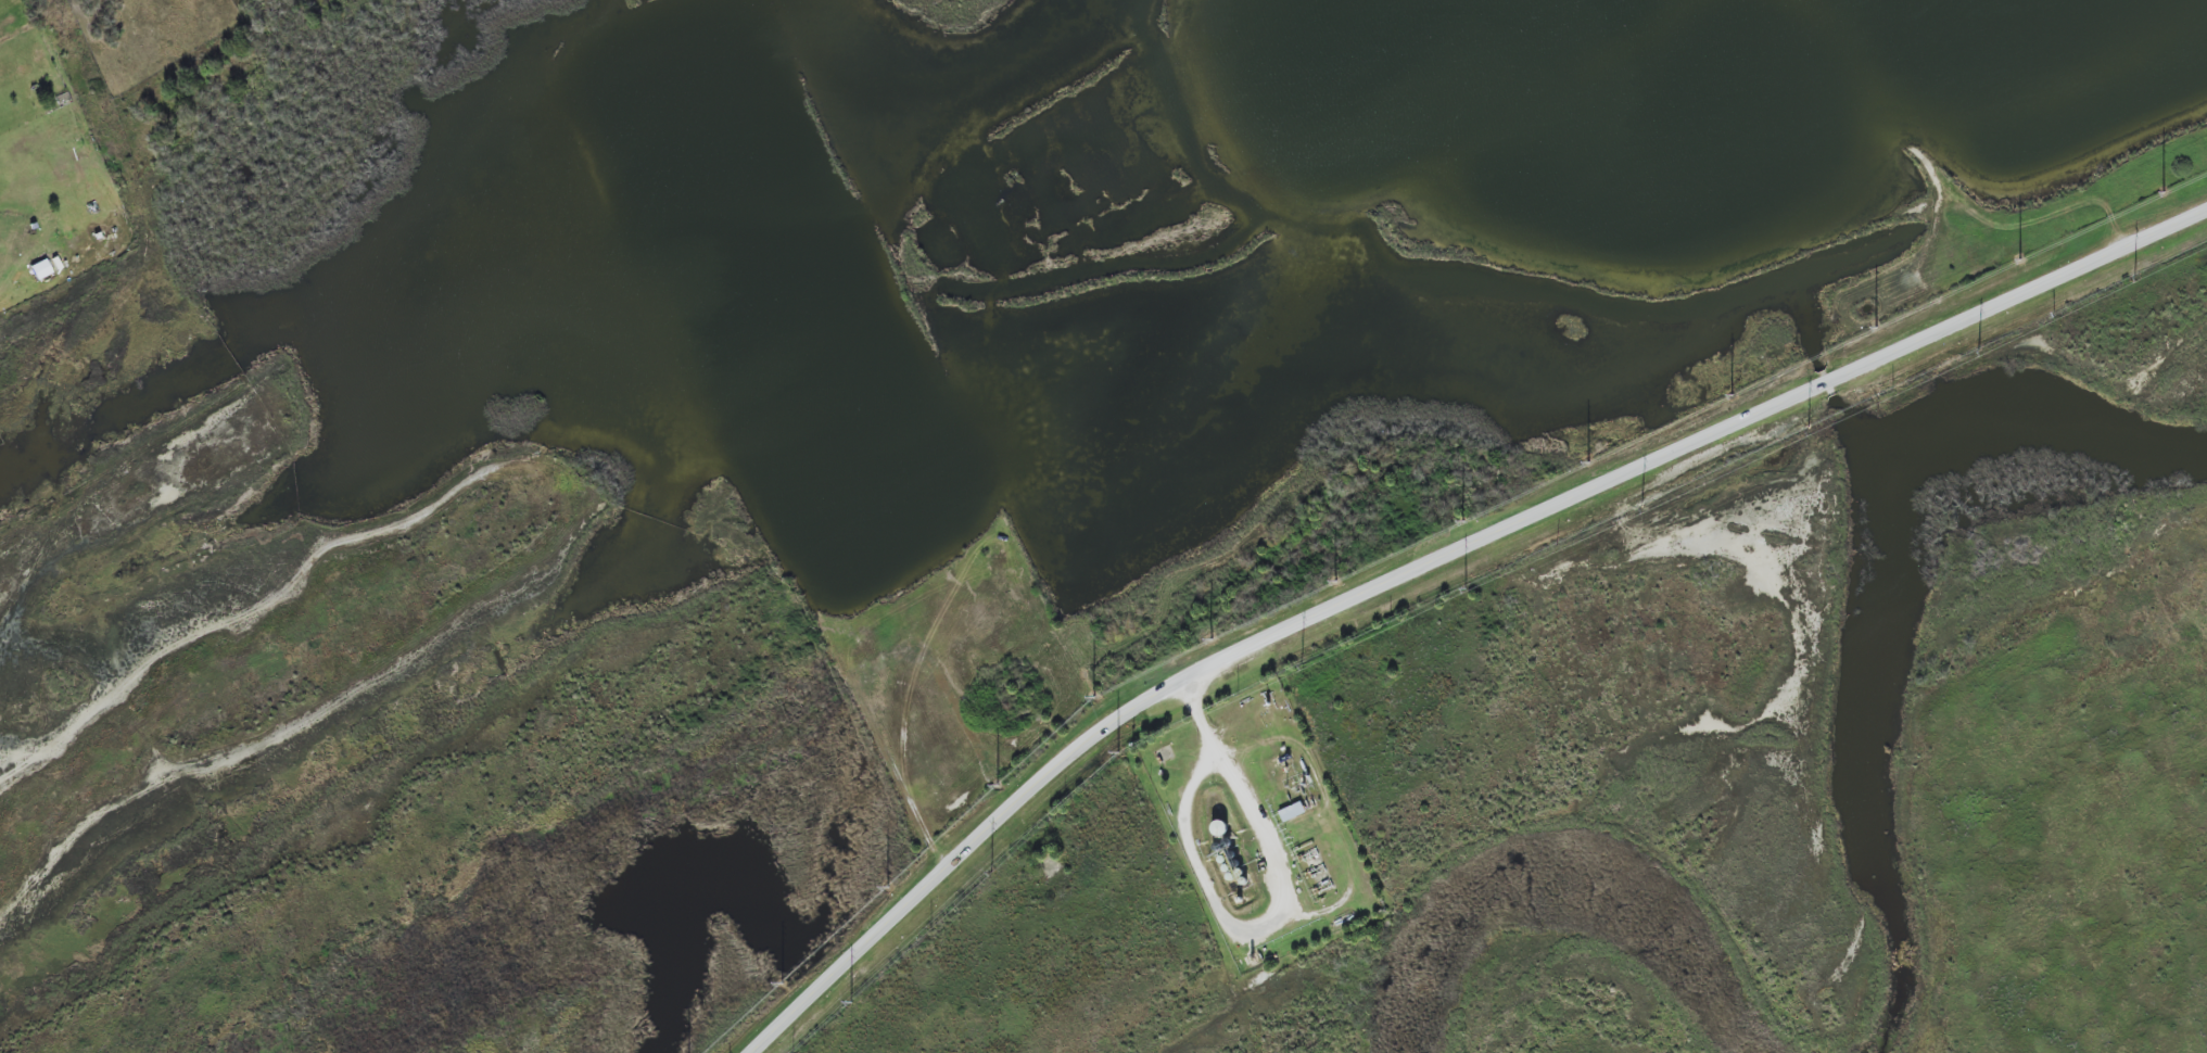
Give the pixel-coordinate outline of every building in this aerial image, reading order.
[(52,273),(45,259),(30,266),(37,281),(52,273)] [(1278,813),(1301,802),(1305,811),(1283,823),(1278,813)] [(1213,836),(1212,834),(1210,830),(1210,828),(1212,825),(1214,824),(1216,822),(1218,821),(1221,822),(1223,823),(1226,824),(1227,827),(1228,829),(1227,833),(1226,835),(1223,837),(1220,838),(1218,838),(1215,837),(1213,836)]
